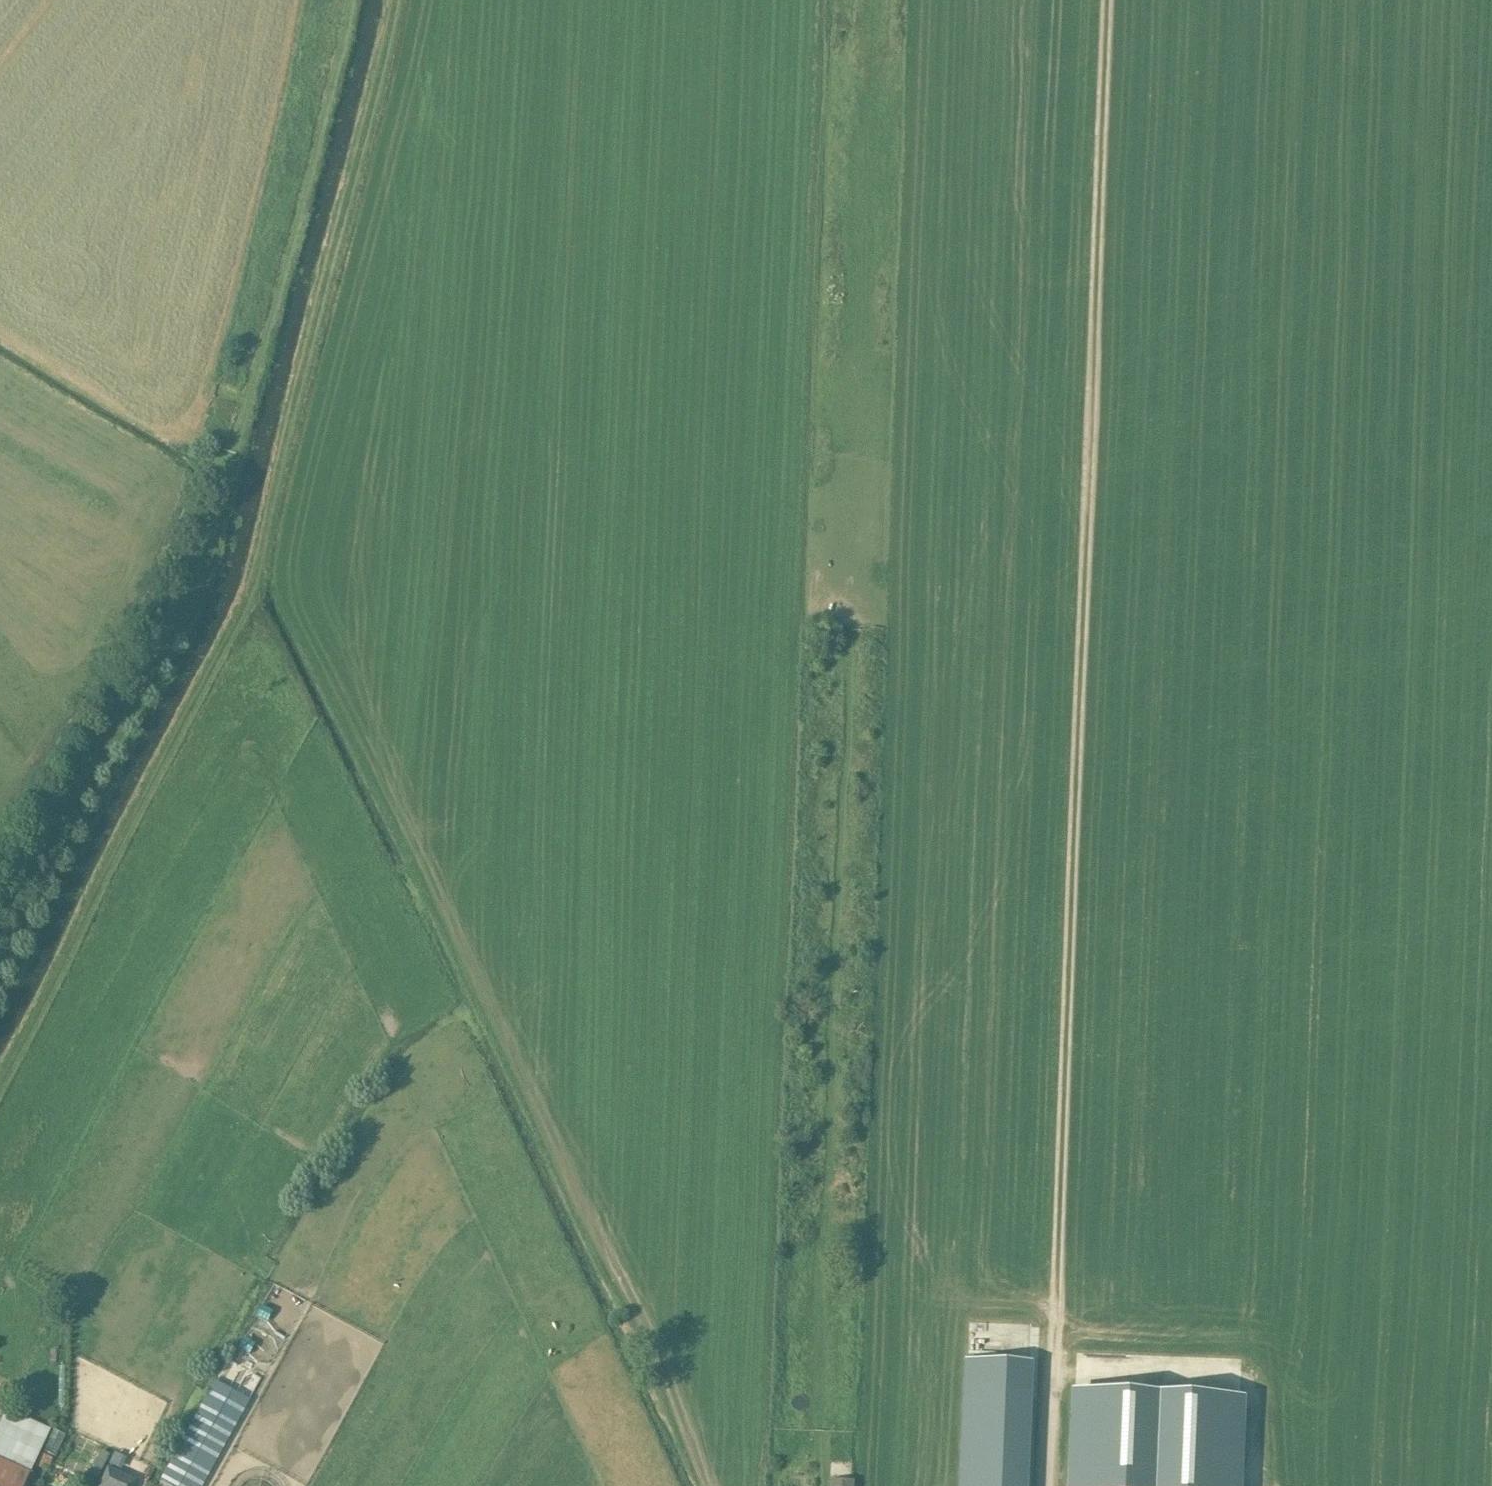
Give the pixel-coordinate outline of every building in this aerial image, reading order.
[(963,1485),(1023,1485),(1027,1365),(967,1362),(963,1485)] [(223,1427),(219,1425),(235,1396),(216,1384),(174,1463),(172,1462),(160,1485),(190,1485),(223,1427)] [(1241,1400),(1075,1393),(1071,1485),(1237,1485),(1241,1400)] [(99,1485),(145,1485),(146,1485),(108,1467),(99,1485)]
